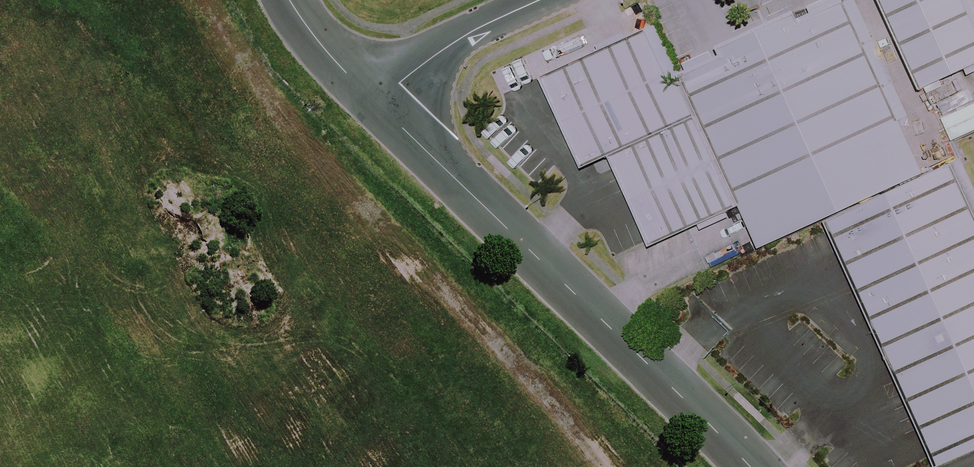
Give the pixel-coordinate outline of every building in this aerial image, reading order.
[(935,91),(973,73),(973,0),(891,0),(935,91)] [(714,115),(755,201),(777,247),(837,218),(941,169),(862,4),(698,82),(714,115)] [(698,82),(671,26),(559,79),(602,169),(628,156),(714,115),(698,82)] [(755,201),(714,115),(628,156),(669,242),(755,201)] [(941,169),(837,218),(954,463),(973,454),(973,181),(963,158),(941,169)]
